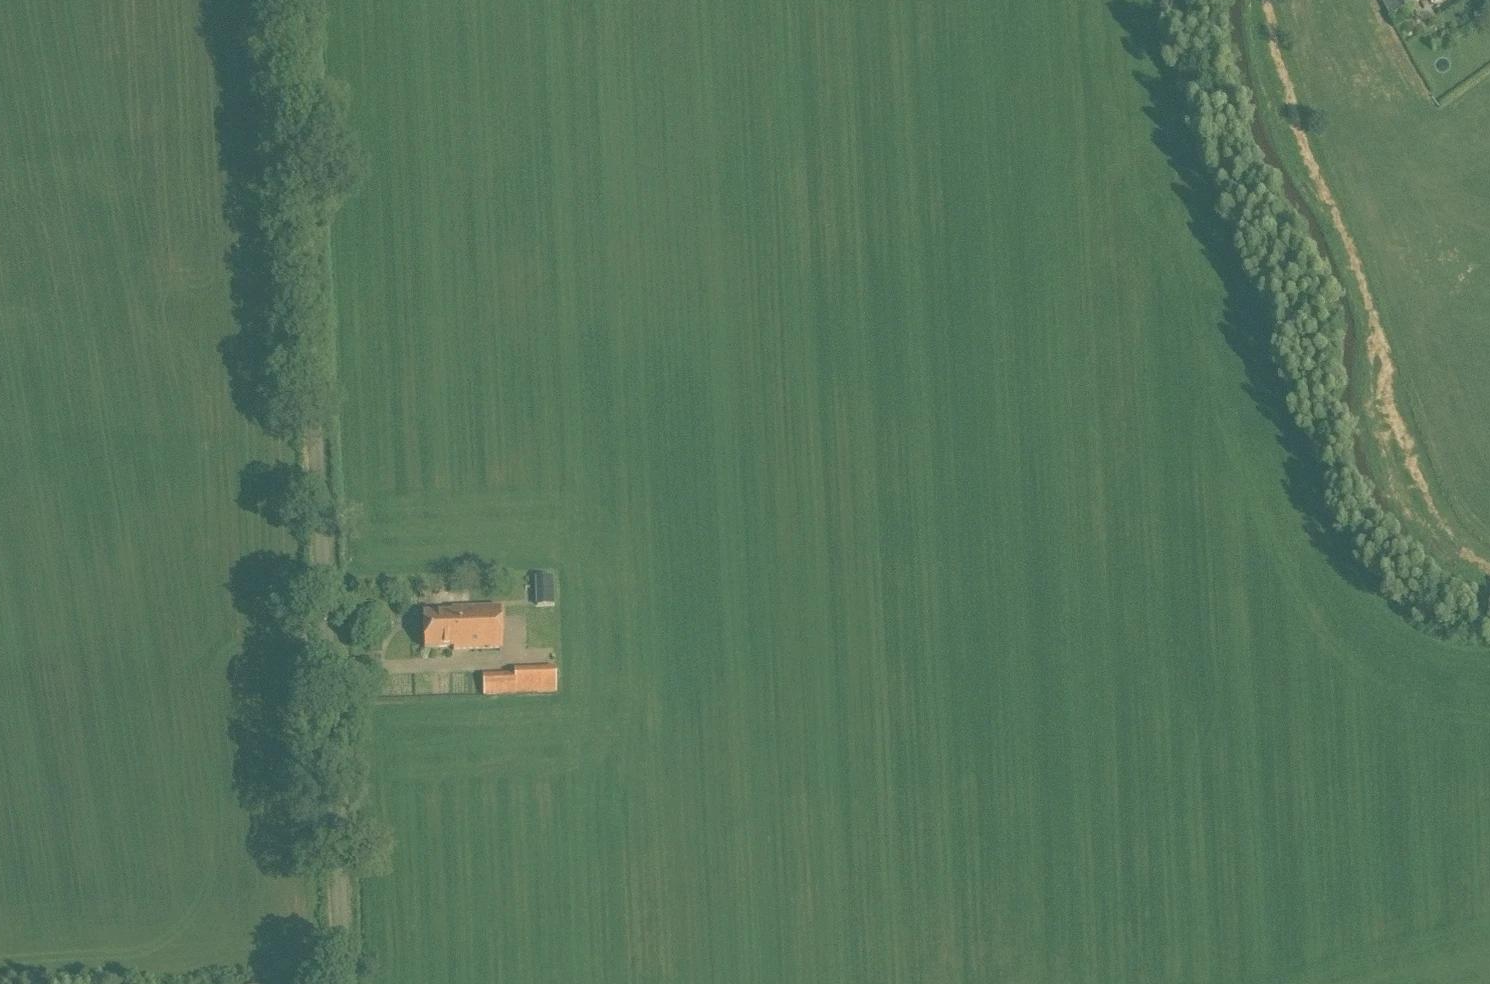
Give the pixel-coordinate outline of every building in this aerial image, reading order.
[(1391,16),(1420,0),(1420,1),(1421,0),(1382,0),(1391,16)] [(501,648),(500,606),(452,608),(452,611),(424,612),(425,648),(454,647),(454,650),(501,648)] [(556,666),(515,667),(515,672),(516,694),(557,692),(556,666)] [(504,672),(483,673),(484,696),(505,695),(504,672)]
